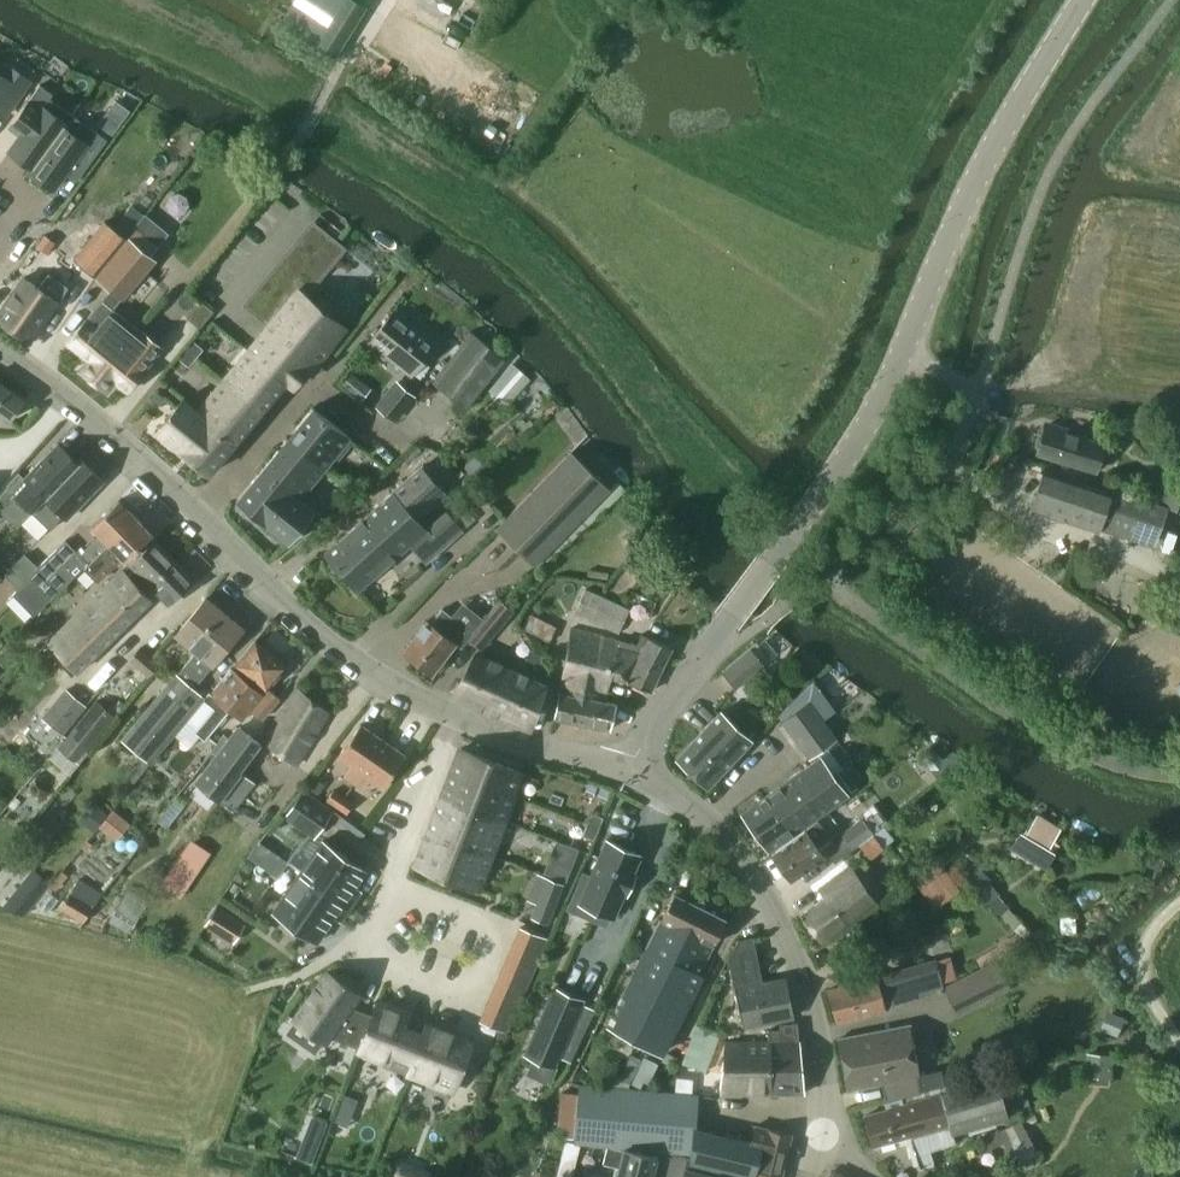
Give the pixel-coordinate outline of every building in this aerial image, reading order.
[(366,7),(355,0),(295,0),(281,23),(335,57),(366,7)] [(10,82),(0,76),(0,97),(10,82)] [(27,126),(8,154),(31,171),(71,115),(49,99),(53,94),(40,85),(16,118),(27,126)] [(117,101),(100,124),(113,134),(130,111),(117,101)] [(31,171),(29,173),(34,177),(32,179),(46,190),(48,186),(53,190),(64,174),(71,165),(82,174),(107,140),(71,115),(31,171)] [(106,221),(80,259),(97,272),(123,234),(106,221)] [(46,235),(37,248),(45,253),(54,241),(46,235)] [(128,239),(97,277),(123,299),(129,292),(140,301),(157,281),(145,272),(154,261),(128,239)] [(337,241),(330,249),(340,256),(346,248),(337,241)] [(330,249),(324,257),(333,264),(340,256),(330,249)] [(324,257),(317,265),(327,272),(332,266),(333,264),(324,257)] [(317,265),(311,272),(320,280),(327,272),(317,265)] [(311,272),(305,280),(314,288),(320,280),(311,272)] [(38,289),(23,278),(5,302),(3,301),(0,305),(0,310),(0,311),(0,322),(29,342),(67,288),(48,275),(38,289)] [(305,280),(298,288),(308,296),(314,288),(305,280)] [(263,332),(246,352),(283,382),(286,384),(287,383),(294,389),(310,370),(311,371),(316,365),(347,327),(338,320),(317,303),(308,296),(298,288),(267,326),(263,332)] [(148,338),(133,326),(103,301),(68,343),(89,361),(80,371),(107,393),(116,383),(128,392),(162,349),(148,338)] [(201,302),(194,311),(206,320),(213,311),(201,302)] [(194,311),(187,319),(199,328),(206,320),(194,311)] [(436,344),(395,311),(370,342),(411,375),(436,344)] [(469,332),(431,381),(466,409),(505,360),(469,332)] [(192,340),(185,348),(196,358),(203,349),(192,340)] [(185,348),(177,358),(188,367),(196,358),(185,348)] [(246,352),(222,382),(259,412),(283,382),(246,352)] [(505,364),(490,391),(512,404),(528,377),(505,364)] [(351,393),(361,380),(351,372),(341,384),(351,393)] [(8,420),(24,400),(0,382),(0,414),(8,420)] [(222,382),(198,411),(235,441),(259,412),(222,382)] [(377,408),(393,420),(414,395),(398,382),(377,408)] [(235,441),(198,411),(183,399),(156,432),(208,475),(235,441)] [(313,407),(288,438),(326,469),(351,438),(313,407)] [(1037,453),(1096,471),(1104,444),(1045,426),(1037,453)] [(288,438),(263,469),(301,500),(326,469),(288,438)] [(28,483),(15,497),(31,513),(70,472),(68,469),(75,461),(58,444),(24,479),(28,483)] [(534,566),(609,490),(571,452),(496,529),(534,566)] [(70,472),(31,513),(47,529),(48,530),(63,516),(66,519),(103,480),(82,460),(79,457),(75,461),(68,469),(70,472)] [(1099,530),(1100,526),(1112,489),(1113,488),(1044,465),(1030,507),(1099,530)] [(392,493),(324,554),(343,575),(360,560),(358,556),(377,539),(381,544),(413,517),(423,528),(452,502),(443,491),(442,490),(422,468),(421,466),(391,492),(392,493)] [(315,512),(301,500),(263,469),(236,502),(288,545),(315,512)] [(1174,485),(1167,507),(1179,511),(1179,487),(1174,485)] [(1169,508),(1112,489),(1100,526),(1156,545),(1169,508)] [(91,526),(100,536),(80,556),(87,563),(135,518),(118,500),(91,526)] [(424,531),(409,545),(426,565),(464,532),(462,530),(446,512),(425,531),(424,531)] [(360,560),(343,575),(357,591),(408,545),(424,531),(425,530),(424,529),(423,528),(413,517),(381,544),(377,539),(358,556),(360,560)] [(118,567),(125,560),(151,534),(135,518),(87,563),(83,567),(84,567),(97,582),(116,564),(118,567)] [(641,546),(652,534),(643,526),(632,538),(641,546)] [(50,601),(84,567),(83,567),(87,563),(80,556),(66,541),(29,577),(50,601)] [(151,586),(175,562),(154,541),(130,565),(151,586)] [(193,580),(175,562),(151,586),(169,604),(193,580)] [(122,571),(48,643),(77,672),(150,601),(122,571)] [(1149,609),(1159,588),(1149,583),(1139,605),(1149,609)] [(574,614),(617,633),(628,609),(585,590),(574,614)] [(188,686),(189,686),(194,679),(199,682),(212,666),(243,629),(206,597),(175,634),(174,635),(189,647),(196,653),(176,677),(188,686)] [(480,651),(512,611),(500,602),(468,641),(480,651)] [(403,652),(420,665),(420,668),(424,671),(428,671),(431,674),(455,643),(460,647),(472,633),(441,609),(430,624),(427,621),(403,652)] [(532,616),(526,630),(548,641),(555,627),(532,616)] [(572,628),(561,683),(600,691),(607,693),(609,681),(612,682),(613,676),(628,681),(650,691),(670,647),(648,637),(644,647),(620,640),(572,628)] [(286,665),(300,649),(279,630),(265,646),(286,665)] [(253,680),(250,685),(262,695),(250,710),(262,720),(280,698),(267,688),(280,672),(285,666),(255,641),(235,665),(253,680)] [(147,675),(157,663),(139,648),(129,660),(147,675)] [(749,648),(721,671),(736,688),(764,665),(749,648)] [(546,683),(511,668),(476,653),(451,696),(527,729),(546,683)] [(212,713),(196,733),(199,736),(204,740),(229,710),(241,720),(250,710),(262,695),(250,685),(231,669),(211,694),(208,692),(204,698),(199,703),(212,713)] [(188,686),(176,677),(122,739),(151,762),(168,740),(174,734),(199,703),(204,698),(189,686),(188,686)] [(561,683),(559,693),(554,718),(610,729),(615,703),(599,700),(600,691),(561,683)] [(329,712),(296,690),(262,741),(295,763),(329,712)] [(62,734),(85,707),(66,692),(43,719),(62,734)] [(780,721),(790,734),(818,713),(809,700),(780,721)] [(69,736),(59,748),(79,764),(89,753),(86,750),(115,716),(109,711),(99,702),(69,736)] [(750,740),(720,712),(676,759),(707,787),(750,740)] [(790,734),(799,747),(828,726),(818,713),(790,734)] [(353,782),(383,740),(360,724),(337,757),(351,766),(344,775),(353,782)] [(828,726),(799,747),(808,760),(837,738),(828,726)] [(210,751),(217,756),(197,783),(221,801),(241,774),(238,771),(259,743),(239,728),(230,740),(223,735),(210,751)] [(405,755),(383,740),(353,782),(363,789),(370,779),(382,788),(405,755)] [(513,793),(521,773),(459,749),(414,865),(478,890),(515,794),(513,793)] [(820,756),(806,766),(742,813),(769,851),(847,794),(857,787),(843,766),(832,773),(820,756)] [(241,774),(221,801),(234,811),(255,784),(241,774)] [(326,786),(317,779),(310,789),(320,796),(326,786)] [(336,808),(344,796),(334,790),(326,802),(336,808)] [(314,836),(331,812),(303,792),(286,816),(314,836)] [(346,814),(354,803),(344,796),(336,808),(346,814)] [(15,797),(8,806),(13,810),(21,801),(15,797)] [(92,801),(78,818),(94,831),(108,814),(92,801)] [(887,822),(874,805),(858,817),(859,818),(840,832),(851,848),(871,834),(872,834),(887,822)] [(592,812),(587,823),(598,828),(603,817),(592,812)] [(1036,814),(1021,841),(1034,848),(1030,855),(1042,861),(1060,828),(1036,814)] [(772,854),(772,855),(790,880),(824,856),(821,852),(834,842),(818,821),(772,854)] [(598,828),(587,823),(582,834),(593,839),(598,828)] [(869,859),(883,848),(873,836),(859,847),(869,859)] [(212,853),(190,839),(171,868),(192,882),(212,853)] [(368,871),(323,840),(321,839),(321,840),(299,871),(353,907),(364,892),(357,887),(368,871)] [(568,909),(592,919),(595,910),(613,918),(624,893),(626,894),(635,875),(633,874),(641,855),(606,840),(591,876),(583,873),(568,909)] [(550,858),(544,874),(566,882),(572,866),(550,858)] [(955,860),(950,866),(960,875),(965,869),(955,860)] [(960,890),(939,862),(925,872),(946,900),(960,890)] [(990,879),(974,863),(962,876),(978,891),(990,879)] [(876,899),(852,869),(850,866),(819,890),(824,898),(801,915),(822,941),(876,899)] [(34,871),(22,885),(38,898),(50,884),(34,871)] [(342,923),(353,907),(299,871),(271,912),(317,944),(335,918),(342,923)] [(548,924),(562,885),(546,879),(531,917),(548,924)] [(61,909),(84,923),(92,908),(91,907),(92,904),(95,905),(102,893),(78,880),(61,909)] [(144,909),(148,902),(129,890),(110,919),(129,931),(144,909)] [(674,893),(661,920),(712,945),(725,919),(674,893)] [(243,926),(215,908),(206,924),(233,941),(243,926)] [(662,1055),(663,1052),(702,975),(699,974),(713,946),(712,945),(661,920),(606,1027),(662,1055)] [(548,940),(521,928),(515,943),(542,955),(548,940)] [(727,959),(733,988),(735,988),(743,1028),(792,1018),(784,978),(762,982),(753,937),(737,940),(727,959)] [(535,971),(542,955),(515,943),(508,959),(535,971)] [(528,986),(535,971),(508,959),(501,975),(528,986)] [(876,976),(826,990),(835,1022),(884,1009),(884,1008),(894,1001),(919,994),(942,985),(936,961),(877,977),(876,976)] [(956,1015),(1010,987),(997,963),(944,990),(956,1015)] [(351,1007),(360,993),(327,971),(293,1020),(325,1043),(329,1037),(359,1049),(372,1015),(351,1007)] [(521,1002),(528,986),(501,975),(495,990),(521,1002)] [(524,1055),(556,1069),(585,1000),(553,986),(524,1055)] [(515,1017),(521,1002),(495,990),(488,1006),(515,1017)] [(406,1074),(421,1033),(404,1026),(409,1012),(378,1000),(372,1015),(359,1049),(357,1055),(406,1074)] [(508,1033),(515,1017),(488,1006),(481,1021),(508,1033)] [(1106,1013),(1100,1034),(1119,1040),(1126,1019),(1106,1013)] [(453,1092),(473,1042),(425,1023),(421,1033),(406,1074),(453,1092)] [(768,1040),(799,1040),(797,1023),(779,1024),(779,1030),(768,1030),(768,1040)] [(712,1070),(719,1030),(690,1025),(683,1065),(712,1070)] [(847,1089),(881,1082),(882,1082),(886,1100),(922,1092),(918,1075),(909,1025),(837,1039),(847,1089)] [(799,1040),(768,1040),(723,1041),(722,1066),(719,1094),(770,1094),(804,1094),(799,1040)] [(1111,1077),(1113,1054),(1086,1052),(1085,1075),(1111,1077)] [(658,1064),(643,1057),(634,1077),(643,1082),(648,1084),(658,1064)] [(941,1094),(887,1109),(865,1115),(874,1145),(911,1135),(920,1167),(933,1164),(929,1149),(954,1143),(951,1134),(1009,1119),(997,1075),(940,1090),(941,1094)] [(557,1137),(575,1139),(575,1143),(623,1148),(673,1155),(689,1159),(696,1129),(698,1096),(579,1085),(579,1095),(561,1093),(557,1137)] [(352,1113),(357,1100),(344,1095),(340,1108),(352,1113)] [(313,1117),(305,1137),(319,1143),(327,1122),(313,1117)] [(987,1152),(1004,1144),(1010,1155),(1032,1146),(1021,1122),(999,1132),(982,1140),(987,1152)] [(791,1134),(768,1128),(768,1127),(754,1124),(750,1140),(696,1129),(689,1159),(686,1168),(723,1176),(781,1176),(791,1134)] [(618,1168),(615,1170),(613,1176),(667,1176),(673,1155),(623,1148),(623,1151),(608,1147),(603,1164),(618,1168)] [(686,1168),(689,1159),(673,1155),(667,1176),(723,1176),(686,1168)] [(415,1176),(430,1176),(431,1173),(419,1168),(415,1176)]
